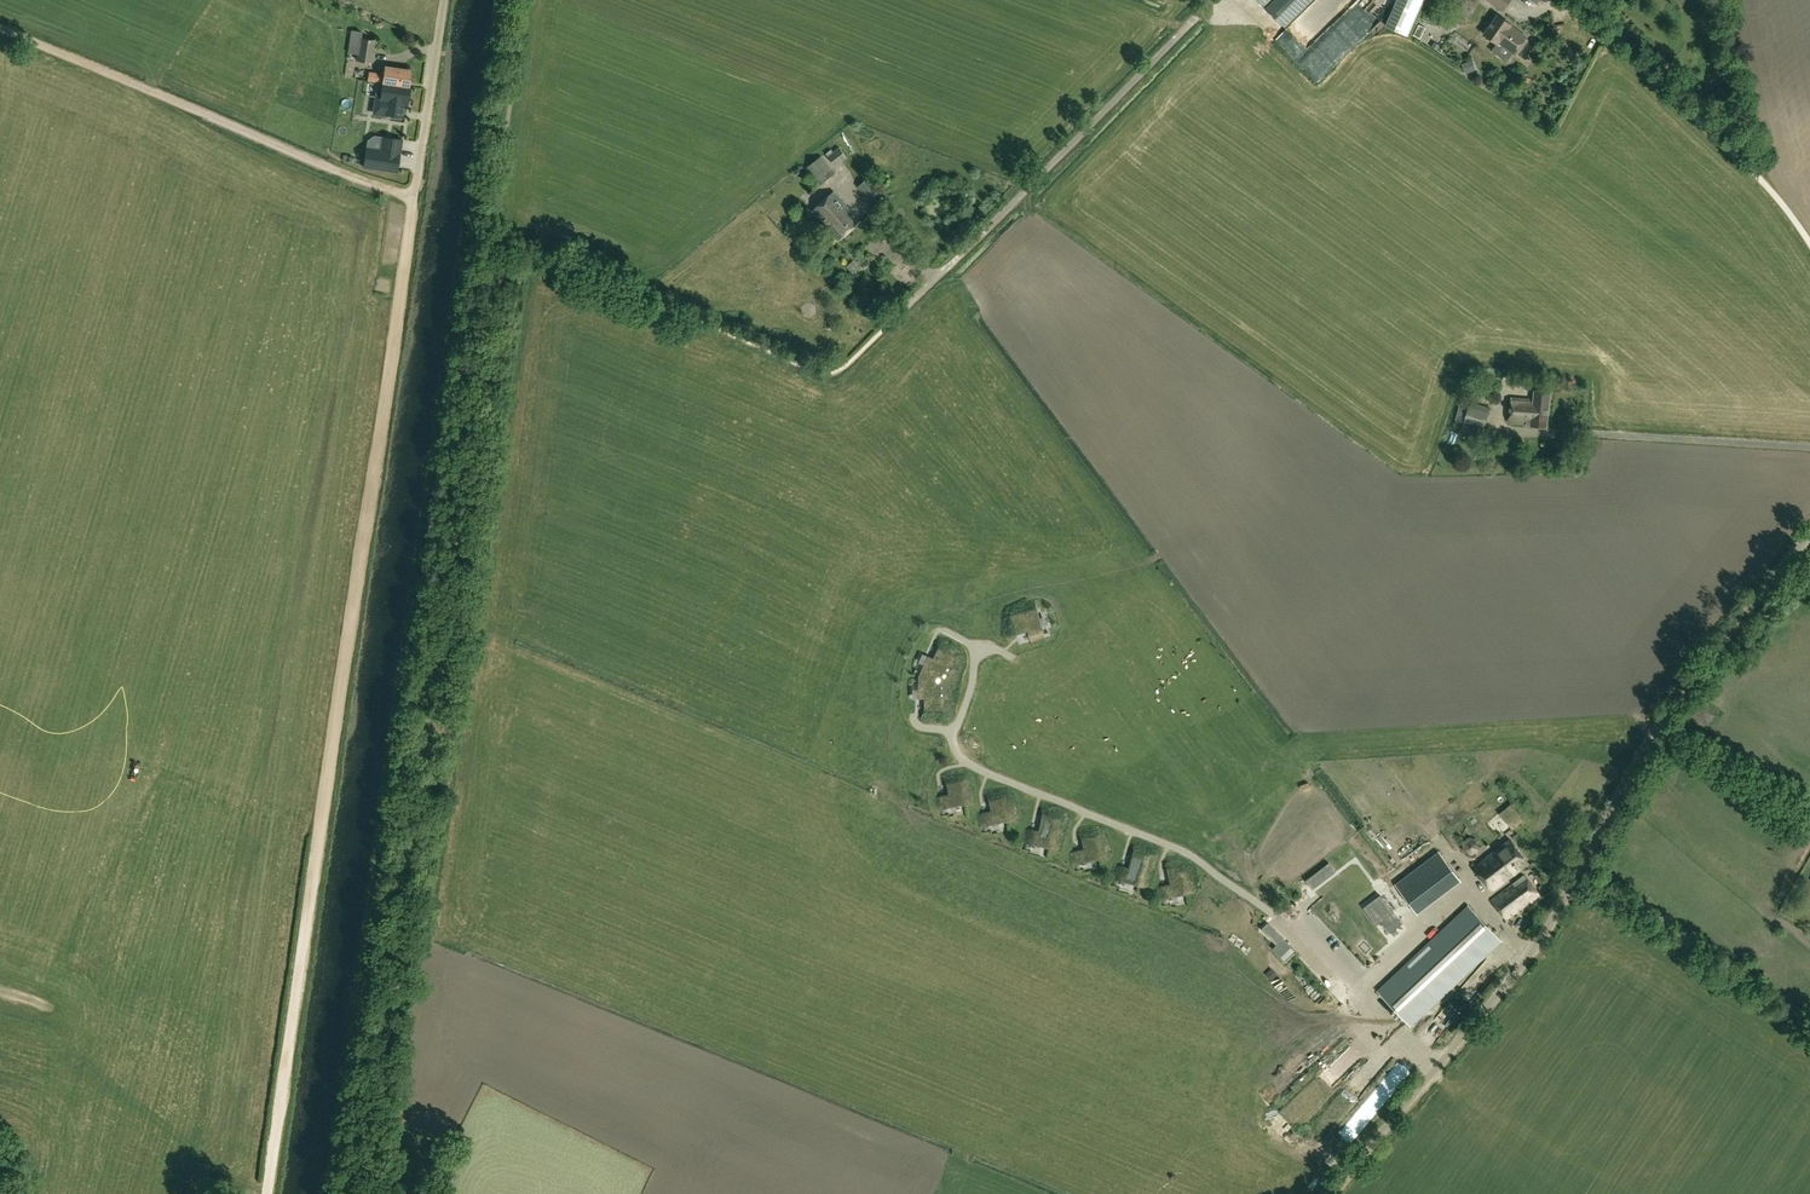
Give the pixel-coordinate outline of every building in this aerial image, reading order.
[(1267,8),(1286,27),(1313,0),(1275,0),(1267,8)] [(1386,25),(1408,35),(1423,0),(1397,0),(1386,25)] [(1502,11),(1510,0),(1487,0),(1502,11)] [(1493,49),(1510,26),(1510,25),(1511,24),(1497,15),(1484,34),(1497,43),(1493,49)] [(1268,33),(1278,36),(1281,26),(1271,23),(1268,33)] [(1526,37),(1510,26),(1493,49),(1506,58),(1511,51),(1514,53),(1526,37)] [(1361,44),(1369,37),(1363,31),(1355,38),(1361,44)] [(375,40),(360,37),(357,60),(372,63),(375,40)] [(1465,66),(1472,76),(1481,70),(1474,59),(1465,66)] [(368,80),(382,82),(408,86),(411,70),(385,66),(384,74),(369,72),(368,80)] [(407,101),(409,87),(408,87),(408,86),(382,82),(380,97),(375,96),(373,110),(376,114),(385,115),(391,116),(391,118),(399,120),(400,117),(402,117),(405,101),(407,101)] [(376,139),(375,118),(362,119),(363,130),(365,130),(365,139),(376,139)] [(367,150),(364,169),(397,174),(402,141),(383,139),(381,152),(367,150)] [(828,153),(830,156),(837,166),(849,157),(841,147),(834,152),(832,149),(828,153)] [(821,156),(806,167),(820,184),(834,173),(821,156)] [(880,192),(869,178),(857,186),(870,200),(880,192)] [(830,211),(842,200),(834,191),(812,210),(827,228),(837,219),(830,211)] [(861,221),(842,200),(830,211),(837,219),(827,228),(839,241),(861,221)] [(1550,392),(1535,391),(1534,399),(1512,397),(1511,403),(1509,403),(1508,415),(1510,415),(1510,421),(1528,423),(1528,424),(1547,426),(1550,392)] [(1464,422),(1464,421),(1484,428),(1489,408),(1470,402),(1470,403),(1461,401),(1456,419),(1464,422)] [(1017,636),(1025,633),(1024,630),(1025,629),(1027,629),(1031,643),(1046,638),(1035,601),(1020,606),(1022,614),(1011,617),(1017,636)] [(950,702),(952,686),(960,672),(952,668),(957,657),(940,649),(936,656),(939,658),(939,659),(938,660),(926,654),(918,668),(914,679),(912,695),(926,698),(926,699),(925,700),(922,700),(920,708),(939,711),(941,700),(950,702)] [(942,775),(943,778),(945,781),(945,782),(947,784),(948,792),(951,792),(951,793),(951,794),(937,796),(940,810),(973,804),(975,799),(971,775),(966,771),(942,775)] [(985,791),(986,795),(986,797),(987,798),(989,801),(991,809),(993,808),(994,810),(994,811),(980,813),(982,826),(1016,820),(1018,817),(1015,794),(1010,790),(1005,788),(985,791)] [(1040,805),(1041,807),(1041,809),(1042,811),(1043,814),(1039,829),(1042,829),(1042,831),(1041,832),(1028,828),(1024,843),(1057,851),(1061,848),(1070,818),(1067,811),(1043,803),(1040,805)] [(1078,830),(1078,833),(1079,835),(1080,836),(1082,839),(1083,847),(1086,847),(1086,848),(1086,849),(1072,851),(1075,865),(1108,859),(1111,855),(1110,851),(1105,829),(1097,826),(1081,828),(1078,830)] [(1474,854),(1483,848),(1476,838),(1467,844),(1474,854)] [(1132,841),(1133,844),(1133,847),(1134,851),(1129,866),(1132,866),(1132,868),(1132,869),(1118,865),(1114,879),(1146,889),(1151,885),(1160,854),(1158,848),(1134,839),(1132,841)] [(1492,891),(1528,863),(1510,839),(1473,867),(1492,891)] [(1436,851),(1395,883),(1417,912),(1459,880),(1436,851)] [(1166,856),(1164,863),(1166,866),(1167,869),(1170,882),(1172,882),(1173,883),(1173,884),(1159,886),(1161,900),(1195,893),(1197,889),(1193,866),(1170,855),(1166,856)] [(1533,902),(1541,896),(1525,874),(1513,882),(1514,883),(1492,900),(1506,919),(1531,900),(1533,902)] [(1489,927),(1486,924),(1470,939),(1452,919),(1377,990),(1397,1012),(1411,1026),(1502,941),(1489,927)] [(1271,923),(1263,930),(1275,944),(1281,939),(1283,937),(1271,923)] [(1392,938),(1402,930),(1396,923),(1387,930),(1392,938)] [(1351,957),(1347,963),(1360,971),(1364,965),(1351,957)] [(1497,963),(1484,976),(1491,982),(1503,968),(1497,963)]
